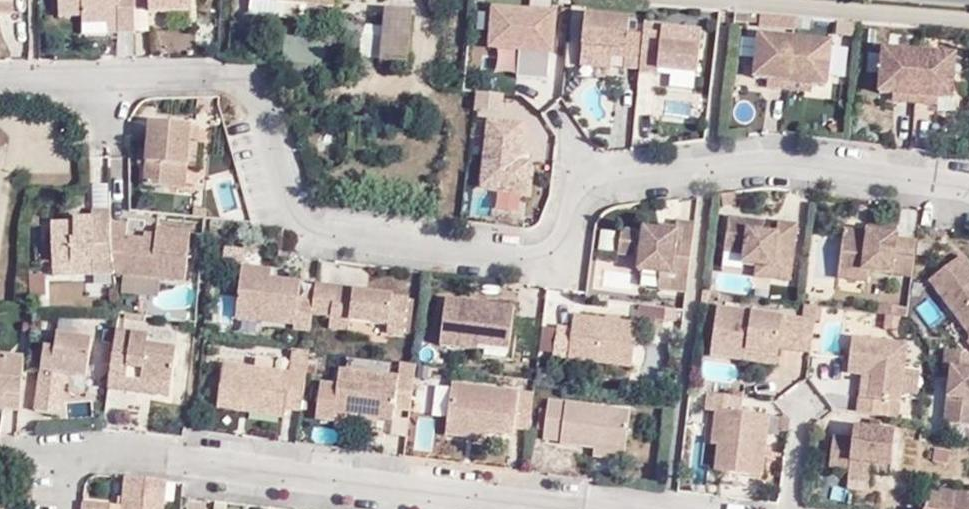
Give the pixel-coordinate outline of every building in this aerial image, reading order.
[(14,16),(14,0),(0,0),(0,15),(14,16)] [(116,30),(134,30),(134,10),(134,0),(58,0),(59,15),(82,16),(82,22),(116,21),(116,30)] [(134,10),(150,9),(151,18),(194,18),(195,0),(134,0),(134,10)] [(250,10),(267,12),(269,2),(306,4),(335,6),(336,0),(252,0),(250,10)] [(521,45),(519,74),(554,76),(558,4),(490,1),(488,44),(521,45)] [(305,19),(306,4),(269,2),(267,12),(267,16),(305,19)] [(406,64),(412,12),(387,9),(382,46),(380,61),(406,64)] [(625,58),(624,68),(640,69),(644,37),(629,35),(629,22),(586,17),(582,60),(611,63),(612,57),(625,58)] [(366,25),(342,18),(340,28),(343,29),(365,34),(366,25)] [(82,22),(83,30),(116,30),(116,21),(82,22)] [(665,28),(663,34),(644,33),(644,37),(640,69),(640,74),(659,76),(659,67),(698,70),(701,32),(665,28)] [(761,34),(756,77),(769,79),(791,82),(796,39),(761,34)] [(828,86),(834,44),(796,39),(791,82),(815,84),(828,86)] [(893,96),(893,102),(915,104),(920,53),(882,50),(879,94),(893,96)] [(958,56),(920,53),(915,104),(937,106),(938,99),(955,100),(958,56)] [(769,79),(769,87),(790,89),(791,82),(769,79)] [(815,84),(791,82),(790,89),(813,92),(815,84)] [(474,106),(504,108),(505,90),(476,87),(474,106)] [(476,188),(531,192),(534,155),(523,155),(526,115),(481,112),(476,188)] [(183,187),(184,164),(186,143),(188,124),(152,120),(150,147),(148,162),(146,183),(183,187)] [(193,165),(195,144),(186,143),(184,164),(193,165)] [(138,146),(137,162),(148,162),(150,147),(138,146)] [(211,179),(219,219),(248,213),(240,173),(211,179)] [(92,184),(94,208),(110,206),(108,182),(92,184)] [(95,263),(94,275),(115,276),(114,259),(110,225),(109,214),(94,215),(93,221),(77,222),(76,227),(53,227),(54,262),(95,263)] [(770,268),(769,278),(788,279),(795,228),(775,225),(774,234),(748,229),(749,224),(729,221),(725,252),(745,255),(744,264),(770,268)] [(775,225),(749,221),(749,224),(748,229),(774,234),(775,225)] [(129,238),(129,227),(110,225),(114,259),(115,276),(124,276),(186,284),(191,233),(159,230),(158,235),(157,241),(141,239),(129,238)] [(657,291),(684,295),(692,228),(676,226),(675,232),(675,238),(656,235),(642,234),(642,237),(621,234),(616,239),(613,255),(638,259),(637,274),(658,278),(657,291)] [(860,271),(910,278),(915,242),(892,239),(893,231),(868,228),(867,233),(844,230),(839,268),(860,271)] [(675,232),(657,229),(656,235),(675,238),(675,232)] [(40,250),(39,263),(53,263),(53,250),(40,250)] [(243,265),(245,252),(225,250),(223,262),(243,265)] [(954,309),(968,329),(968,261),(964,256),(933,280),(952,306),(954,309)] [(54,262),(53,275),(94,275),(95,263),(54,262)] [(271,270),(241,267),(241,276),(270,279),(271,270)] [(838,277),(859,281),(860,271),(839,268),(838,277)] [(295,324),(295,329),(309,331),(311,316),(312,297),(300,295),(300,283),(270,279),(241,276),(236,317),(295,324)] [(365,296),(366,292),(314,285),(312,297),(311,316),(328,318),(326,330),(348,333),(349,322),(386,328),(385,334),(401,336),(405,303),(365,296)] [(933,298),(919,305),(928,324),(942,318),(933,298)] [(475,350),(475,347),(507,351),(512,312),(444,303),(438,345),(475,350)] [(879,308),(878,317),(906,320),(906,311),(879,308)] [(779,348),(811,353),(815,323),(718,311),(712,356),(776,366),(779,348)] [(552,360),(604,366),(632,369),(637,326),(573,318),(569,332),(556,330),(552,360)] [(347,340),(383,345),(385,334),(386,328),(349,322),(348,333),(347,340)] [(148,339),(116,334),(110,385),(125,386),(126,377),(174,384),(178,349),(148,346),(148,339)] [(57,379),(83,381),(88,344),(56,339),(54,350),(43,348),(39,384),(56,386),(57,381),(57,379)] [(863,375),(859,414),(888,417),(890,401),(901,402),(907,346),(852,339),(849,374),(863,375)] [(950,353),(953,354),(968,355),(968,344),(968,342),(950,353)] [(510,362),(511,352),(507,351),(475,347),(475,350),(475,357),(510,362)] [(8,405),(22,408),(30,352),(0,348),(0,395),(10,396),(8,405)] [(307,352),(293,351),(291,366),(307,369),(309,353),(307,352)] [(953,354),(950,353),(945,353),(943,372),(951,374),(946,427),(968,430),(968,355),(953,354)] [(416,365),(401,363),(399,378),(414,380),(416,365)] [(289,376),(224,368),(220,405),(286,412),(302,412),(307,369),(291,366),(289,376)] [(603,378),(631,381),(632,369),(604,366),(603,378)] [(399,378),(341,370),(340,385),(337,415),(395,420),(395,407),(411,409),(414,380),(399,378)] [(917,396),(920,372),(905,370),(902,395),(917,396)] [(174,384),(126,377),(125,386),(172,393),(174,384)] [(57,379),(57,381),(56,386),(55,392),(82,395),(84,381),(83,381),(57,379)] [(316,420),(336,422),(337,415),(340,385),(321,383),(316,420)] [(515,430),(516,425),(527,426),(530,394),(449,384),(447,424),(515,430)] [(741,413),(743,398),(708,394),(707,408),(720,410),(741,413)] [(8,405),(10,396),(0,395),(0,404),(8,405)] [(592,448),(592,455),(621,458),(625,412),(545,403),(541,439),(558,441),(558,445),(592,448)] [(285,418),(286,412),(220,405),(220,411),(285,418)] [(766,449),(770,417),(741,413),(720,410),(715,444),(721,445),(717,470),(762,476),(764,459),(766,449)] [(788,417),(781,420),(779,433),(788,434),(790,420),(788,417)] [(486,431),(515,434),(515,430),(447,424),(446,427),(486,431)] [(485,439),(486,431),(446,427),(446,434),(485,439)] [(873,487),(875,474),(890,475),(894,434),(855,429),(852,443),(833,441),(830,468),(849,471),(849,484),(873,487)] [(936,450),(934,463),(948,464),(950,451),(936,450)] [(167,482),(128,478),(125,505),(125,508),(164,508),(167,482)] [(928,488),(926,508),(968,508),(968,493),(928,488)] [(81,501),(81,508),(113,508),(113,504),(81,501)]
